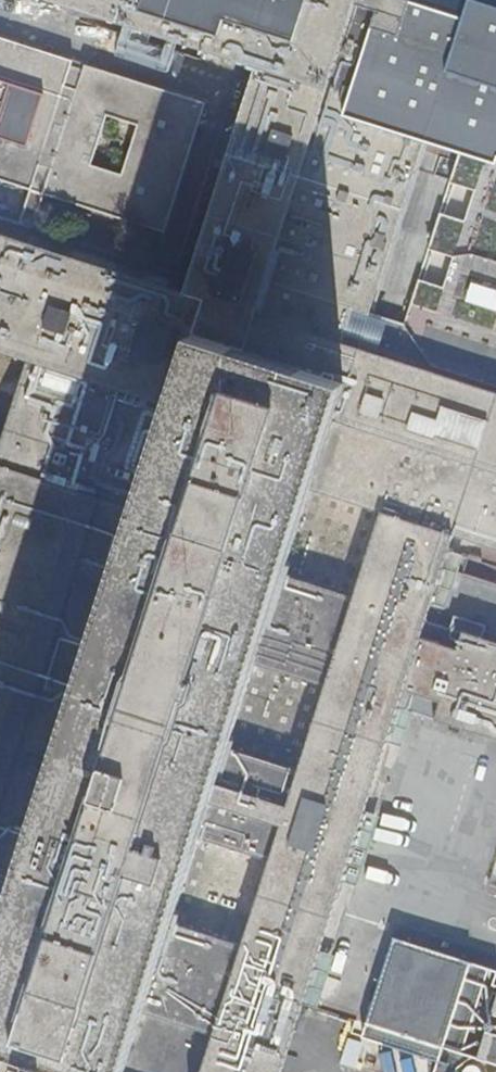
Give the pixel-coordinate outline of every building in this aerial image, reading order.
[(25,242),(43,195),(163,234),(205,104),(0,38),(0,351),(29,360),(0,451),(0,1071),(279,1071),(394,695),(411,642),(445,539),(495,556),(495,397),(406,368),(408,362),(374,350),(371,357),(337,345),(343,329),(349,311),(363,315),(430,108),(495,129),(495,16),(464,6),(457,27),(404,10),(373,0),(351,0),(321,92),(247,67),(175,293),(25,242)] [(351,0),(40,0),(247,67),(321,92),(351,0)] [(394,695),(431,707),(427,724),(495,745),(495,743),(495,652),(454,638),(450,654),(411,642),(394,695)] [(398,940),(371,1030),(495,1068),(495,969),(398,940)]
